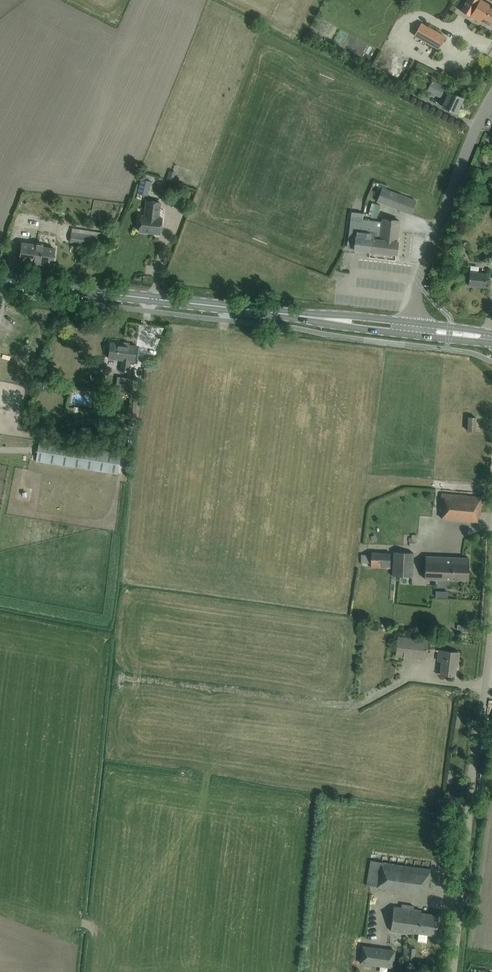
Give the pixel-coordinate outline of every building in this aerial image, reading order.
[(460,11),(478,21),(479,19),(491,27),(491,6),(481,0),(466,0),(460,11)] [(449,22),(456,7),(450,4),(447,13),(440,11),(437,17),(449,22)] [(438,49),(445,37),(421,23),(414,35),(438,49)] [(446,98),(442,106),(456,113),(456,111),(457,111),(459,107),(459,106),(463,98),(443,89),(444,87),(432,81),(427,90),(440,96),(440,95),(446,98)] [(170,170),(167,180),(172,182),(176,172),(170,170)] [(142,179),(138,194),(146,196),(150,181),(142,179)] [(411,214),(416,201),(382,188),(377,201),(411,214)] [(38,190),(35,198),(43,200),(46,192),(38,190)] [(139,231),(154,233),(154,232),(158,233),(158,234),(160,234),(162,218),(158,217),(160,202),(146,201),(144,216),(141,215),(140,223),(138,222),(137,229),(139,229),(139,231)] [(397,241),(399,221),(382,219),(382,221),(362,219),(363,213),(351,212),(350,218),(348,241),(347,247),(354,248),(354,249),(354,250),(396,254),(397,241)] [(70,231),(68,242),(99,246),(101,235),(70,231)] [(52,265),(54,249),(43,247),(43,246),(22,243),(19,261),(52,265)] [(486,273),(469,271),(468,285),(485,287),(486,273)] [(129,361),(134,361),(136,346),(117,343),(117,342),(110,342),(109,345),(110,345),(108,358),(121,360),(120,370),(128,371),(129,361)] [(138,395),(140,380),(121,378),(119,394),(138,395)] [(476,417),(468,417),(467,430),(475,431),(476,417)] [(39,440),(36,461),(118,474),(121,453),(39,440)] [(451,473),(451,464),(442,465),(442,473),(451,473)] [(443,519),(477,521),(477,515),(480,514),(482,497),(441,494),(440,512),(444,512),(443,519)] [(371,552),(371,567),(390,568),(391,553),(371,552)] [(393,552),(392,576),(412,577),(413,553),(393,552)] [(426,555),(424,577),(468,580),(469,558),(426,555)] [(428,640),(397,637),(395,656),(426,659),(428,640)] [(451,675),(455,675),(456,666),(455,666),(456,663),(458,663),(459,653),(439,650),(438,654),(442,655),(440,674),(450,675),(449,675),(451,676),(451,675)] [(431,869),(370,860),(366,885),(427,894),(431,869)] [(393,906),(390,931),(411,934),(412,932),(419,933),(417,941),(426,942),(427,934),(435,935),(438,915),(421,912),(421,910),(413,909),(401,907),(393,906)] [(363,947),(361,963),(393,967),(395,951),(363,947)] [(404,947),(403,959),(412,960),(413,956),(414,956),(415,948),(404,947)]
